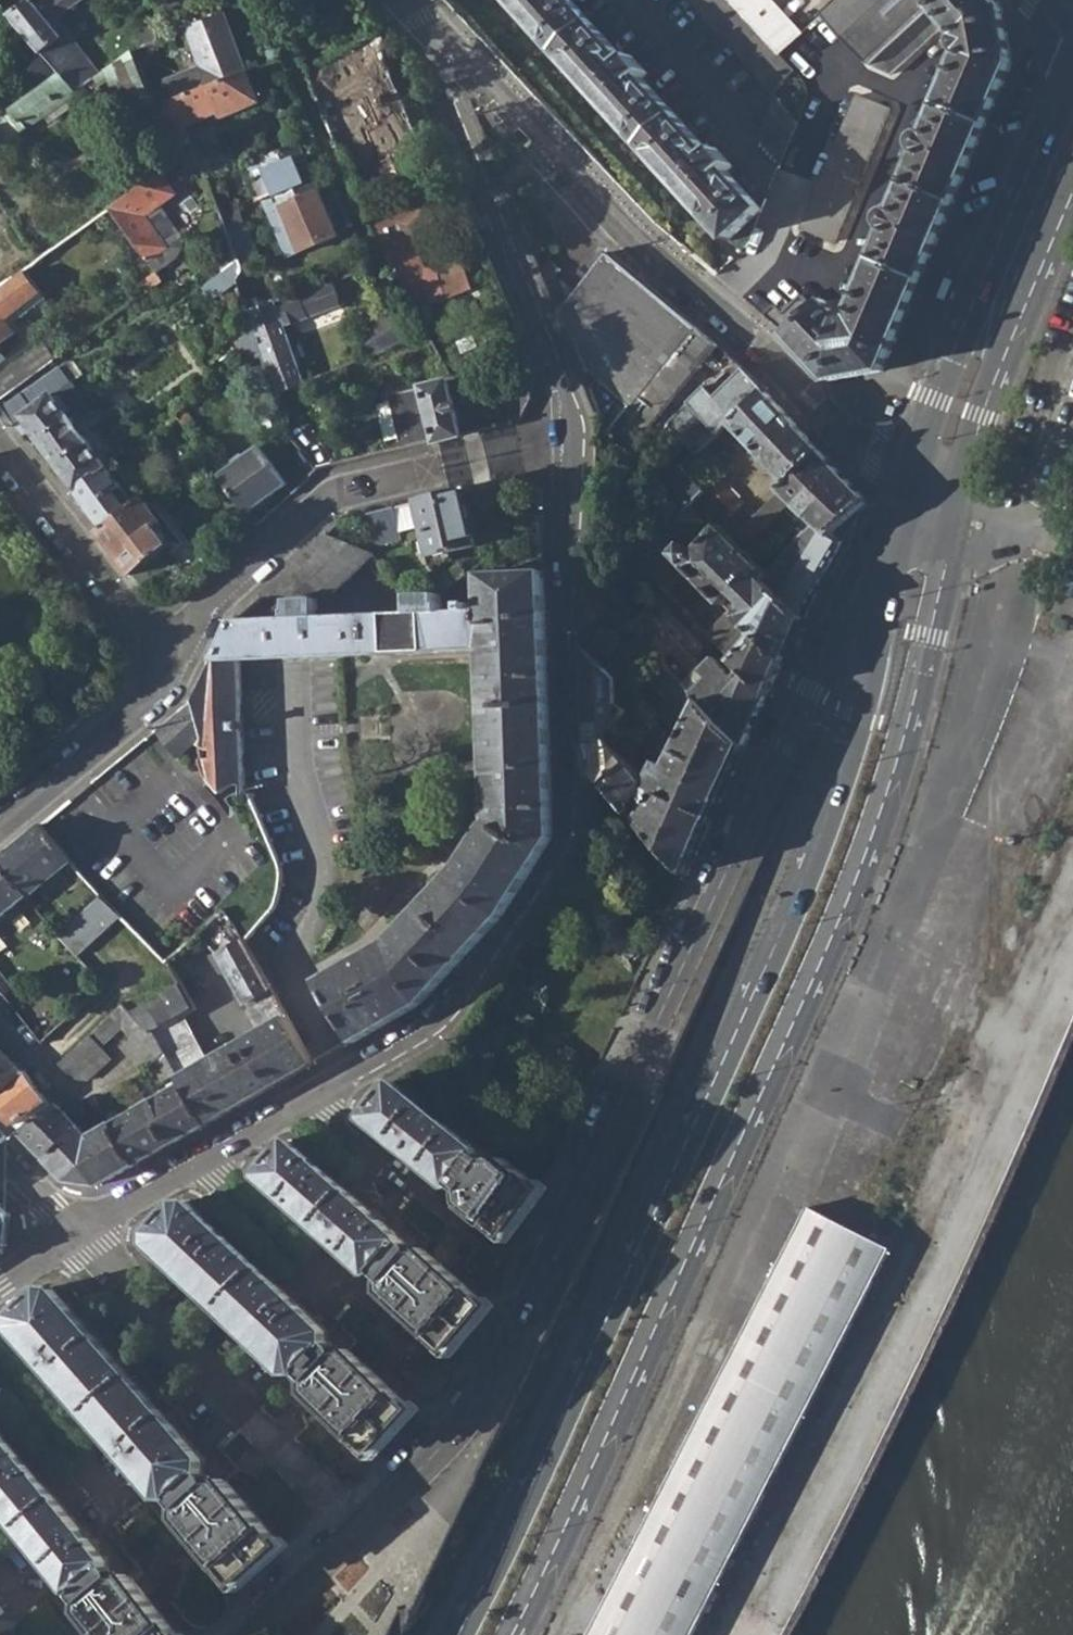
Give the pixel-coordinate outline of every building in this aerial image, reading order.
[(726,240),(759,207),(726,172),(730,167),(712,148),(707,152),(639,80),(643,76),(626,58),(621,62),(563,0),(501,0),(726,240)] [(770,89),(792,71),(776,53),(728,0),(689,0),(770,89)] [(776,53),(799,33),(769,0),(728,0),(776,53)] [(866,64),(889,72),(937,28),(933,22),(939,17),(945,18),(955,28),(951,31),(955,38),(954,42),(954,45),(954,47),(956,49),(957,50),(923,133),(919,133),(916,134),(912,136),(911,140),(910,143),(911,146),(913,149),(915,151),(891,210),(887,210),(883,211),(880,214),(879,217),(878,221),(879,224),(880,227),(883,229),(848,314),(845,314),(841,314),(837,315),(821,299),(812,307),(813,309),(786,334),(828,380),(881,371),(1011,63),(1001,8),(993,0),(937,0),(866,64)] [(821,13),(866,64),(937,0),(835,0),(821,13)] [(31,1),(8,15),(60,75),(74,91),(87,83),(68,58),(73,54),(31,1)] [(149,11),(154,26),(165,22),(159,7),(149,11)] [(147,88),(156,111),(176,102),(247,73),(223,13),(201,21),(198,15),(184,21),(186,27),(184,28),(200,66),(147,88)] [(160,41),(160,43),(171,39),(165,22),(154,26),(160,41)] [(160,41),(154,26),(147,30),(143,40),(146,47),(160,41)] [(179,161),(185,158),(195,150),(185,128),(221,113),(224,119),(260,102),(247,73),(176,102),(156,111),(159,120),(179,161)] [(76,93),(74,91),(60,75),(4,115),(0,119),(0,147),(76,93)] [(854,94),(798,226),(832,240),(888,108),(854,94)] [(763,131),(792,142),(802,113),(774,102),(763,131)] [(260,160),(280,205),(317,189),(310,173),(307,164),(298,144),(260,160)] [(190,171),(185,158),(179,161),(171,166),(160,174),(169,187),(190,171)] [(267,211),(280,205),(260,160),(249,165),(267,211)] [(313,162),(307,164),(310,173),(317,171),(313,162)] [(152,214),(176,196),(169,187),(160,174),(111,209),(148,261),(167,247),(156,231),(149,222),(145,222),(142,219),(144,217),(143,215),(151,215),(152,214)] [(409,304),(414,314),(474,291),(467,273),(472,271),(469,262),(436,275),(424,272),(412,243),(409,231),(436,221),(432,212),(443,207),(460,199),(454,184),(365,223),(373,240),(382,256),(388,264),(409,304)] [(317,189),(280,205),(300,252),(337,236),(317,189)] [(300,252),(280,205),(267,211),(287,258),(300,252)] [(432,212),(436,221),(447,215),(443,207),(432,212)] [(148,261),(111,209),(102,216),(154,288),(163,281),(148,261)] [(222,216),(226,228),(243,221),(239,210),(222,216)] [(145,222),(149,222),(156,231),(162,227),(152,214),(151,215),(143,215),(144,217),(142,219),(145,222)] [(243,221),(226,228),(234,251),(238,261),(240,267),(240,271),(261,261),(243,221)] [(227,269),(238,261),(234,251),(222,259),(227,269)] [(694,329),(605,255),(572,292),(554,315),(573,361),(626,407),(618,417),(610,411),(605,416),(613,424),(603,436),(636,472),(650,459),(633,445),(654,418),(633,400),(694,329)] [(536,270),(554,315),(572,292),(552,275),(556,270),(545,261),(536,270)] [(14,332),(9,326),(4,319),(41,292),(25,270),(0,289),(0,343),(14,332)] [(247,312),(277,392),(303,381),(283,325),(339,305),(331,282),(247,312)] [(4,319),(9,326),(46,299),(41,292),(4,319)] [(771,321),(786,334),(813,309),(812,307),(799,294),(780,312),(771,321)] [(763,314),(771,321),(780,312),(772,304),(763,314)] [(395,312),(383,317),(399,344),(411,339),(395,312)] [(715,346),(694,329),(633,400),(654,418),(715,346)] [(0,373),(0,399),(55,359),(50,352),(38,361),(29,349),(12,362),(1,372),(0,373)] [(440,357),(427,361),(435,377),(450,374),(447,367),(445,368),(440,357)] [(25,394),(34,408),(54,394),(72,382),(62,368),(25,394)] [(674,436),(684,446),(695,456),(729,423),(730,424),(763,393),(743,370),(713,398),(703,388),(663,426),(674,436)] [(523,378),(495,389),(511,424),(519,422),(531,397),(523,378)] [(429,422),(409,427),(415,446),(461,435),(447,381),(421,387),(429,422)] [(819,452),(763,393),(730,424),(788,481),(819,452)] [(22,417),(34,408),(25,394),(12,404),(22,417)] [(34,408),(22,417),(75,489),(106,466),(54,394),(34,408)] [(195,403),(185,411),(192,420),(202,412),(195,403)] [(185,411),(177,417),(185,426),(192,420),(185,411)] [(650,459),(636,472),(633,475),(643,485),(684,446),(674,436),(650,459)] [(399,439),(388,442),(390,452),(402,449),(399,439)] [(320,470),(334,466),(326,445),(306,452),(320,470)] [(260,446),(220,475),(247,513),(288,483),(260,446)] [(866,503),(819,452),(788,481),(734,534),(745,546),(790,502),(796,506),(796,509),(815,526),(816,524),(828,536),(830,533),(841,543),(866,503)] [(351,453),(338,456),(341,464),(354,461),(351,453)] [(106,466),(75,489),(104,528),(127,511),(114,492),(121,486),(106,466)] [(679,517),(688,507),(701,494),(725,520),(740,505),(737,501),(739,497),(729,487),(726,489),(711,475),(699,488),(677,466),(653,490),(679,517)] [(135,505),(121,486),(114,492),(127,511),(135,505)] [(464,491),(418,502),(431,558),(477,547),(464,491)] [(127,511),(104,528),(99,532),(133,576),(172,545),(159,528),(164,524),(144,498),(135,505),(127,511)] [(395,507),(362,515),(369,545),(373,547),(403,540),(395,507)] [(781,663),(801,618),(764,579),(766,577),(719,530),(692,556),(682,546),(704,523),(688,507),(679,517),(655,541),(645,533),(621,555),(632,561),(662,590),(684,569),(729,613),(706,635),(732,661),(755,637),(781,663)] [(822,574),(841,543),(830,533),(828,536),(816,524),(815,526),(807,535),(805,534),(766,577),(764,579),(801,618),(822,574)] [(325,536),(260,594),(334,593),(375,556),(373,554),(325,536)] [(489,548),(482,553),(487,561),(494,555),(489,548)] [(461,566),(436,583),(443,594),(469,576),(461,566)] [(402,936),(318,982),(353,1041),(420,1003),(501,921),(554,838),(545,572),(479,575),(481,612),(445,613),(445,606),(441,606),(441,595),(412,596),(413,613),(317,617),(316,600),(288,602),(289,611),(285,611),(285,618),(233,620),(192,700),(203,741),(199,746),(203,771),(209,782),(220,793),(229,786),(234,784),(240,782),(248,782),(243,772),(237,659),(481,650),(488,819),(445,884),(399,933),(402,936)] [(743,746),(767,693),(748,678),(743,672),(740,676),(738,677),(735,680),(712,657),(698,671),(640,614),(629,624),(637,641),(660,663),(743,746)] [(781,663),(755,637),(732,661),(743,672),(748,678),(767,693),(781,663)] [(581,648),(585,723),(609,734),(628,710),(614,702),(615,677),(584,647),(581,648)] [(633,823),(683,876),(743,746),(660,663),(633,692),(678,738),(663,769),(654,765),(644,788),(626,765),(608,795),(628,817),(639,800),(645,804),(633,823)] [(0,857),(0,864),(26,897),(28,899),(71,864),(39,826),(0,857)] [(0,864),(0,918),(26,897),(0,864)] [(101,898),(59,937),(77,958),(120,920),(101,898)] [(182,1086),(206,1124),(313,1064),(233,920),(226,912),(200,935),(217,952),(261,1032),(207,1062),(181,1018),(152,1034),(177,1075),(182,1086)] [(3,996),(13,988),(0,972),(0,992),(3,996)] [(150,1035),(152,1034),(181,1018),(193,1011),(179,985),(130,1014),(150,1035)] [(150,1035),(130,1014),(122,1006),(58,1065),(71,1078),(86,1081),(110,1060),(100,1049),(122,1029),(132,1040),(121,1049),(143,1073),(153,1066),(163,1082),(177,1075),(152,1034),(150,1035)] [(23,1075),(0,1051),(0,1094),(23,1075)] [(0,1094),(0,1112),(13,1124),(44,1101),(25,1073),(23,1075),(0,1094)] [(393,1082),(366,1118),(366,1120),(456,1187),(467,1194),(465,1196),(466,1204),(506,1236),(540,1189),(501,1159),(490,1161),(485,1157),(481,1154),(481,1150),(393,1082)] [(111,1126),(134,1166),(206,1124),(182,1086),(111,1126)] [(58,1107),(21,1133),(67,1181),(99,1185),(134,1166),(111,1126),(89,1138),(58,1107)] [(416,1250),(291,1143),(286,1145),(261,1174),(260,1179),(373,1275),(376,1274),(385,1281),(383,1283),(384,1292),(451,1350),(488,1305),(421,1248),(416,1250)] [(329,1333),(189,1203),(180,1204),(152,1234),(151,1245),(291,1374),(301,1373),(310,1382),(308,1384),(310,1393),(373,1452),(413,1409),(349,1350),(341,1352),(329,1341),(329,1333)] [(0,1205),(0,1250),(5,1247),(9,1215),(0,1205)] [(578,1634),(681,1634),(885,1248),(804,1206),(578,1634)] [(206,1462),(52,1290),(44,1290),(12,1317),(11,1329),(164,1501),(169,1500),(181,1514),(180,1520),(237,1585),(281,1546),(221,1478),(211,1479),(204,1472),(206,1462)] [(84,1605),(83,1616),(99,1634),(177,1634),(127,1576),(116,1576),(109,1567),(110,1562),(0,1432),(0,1505),(84,1605)]
